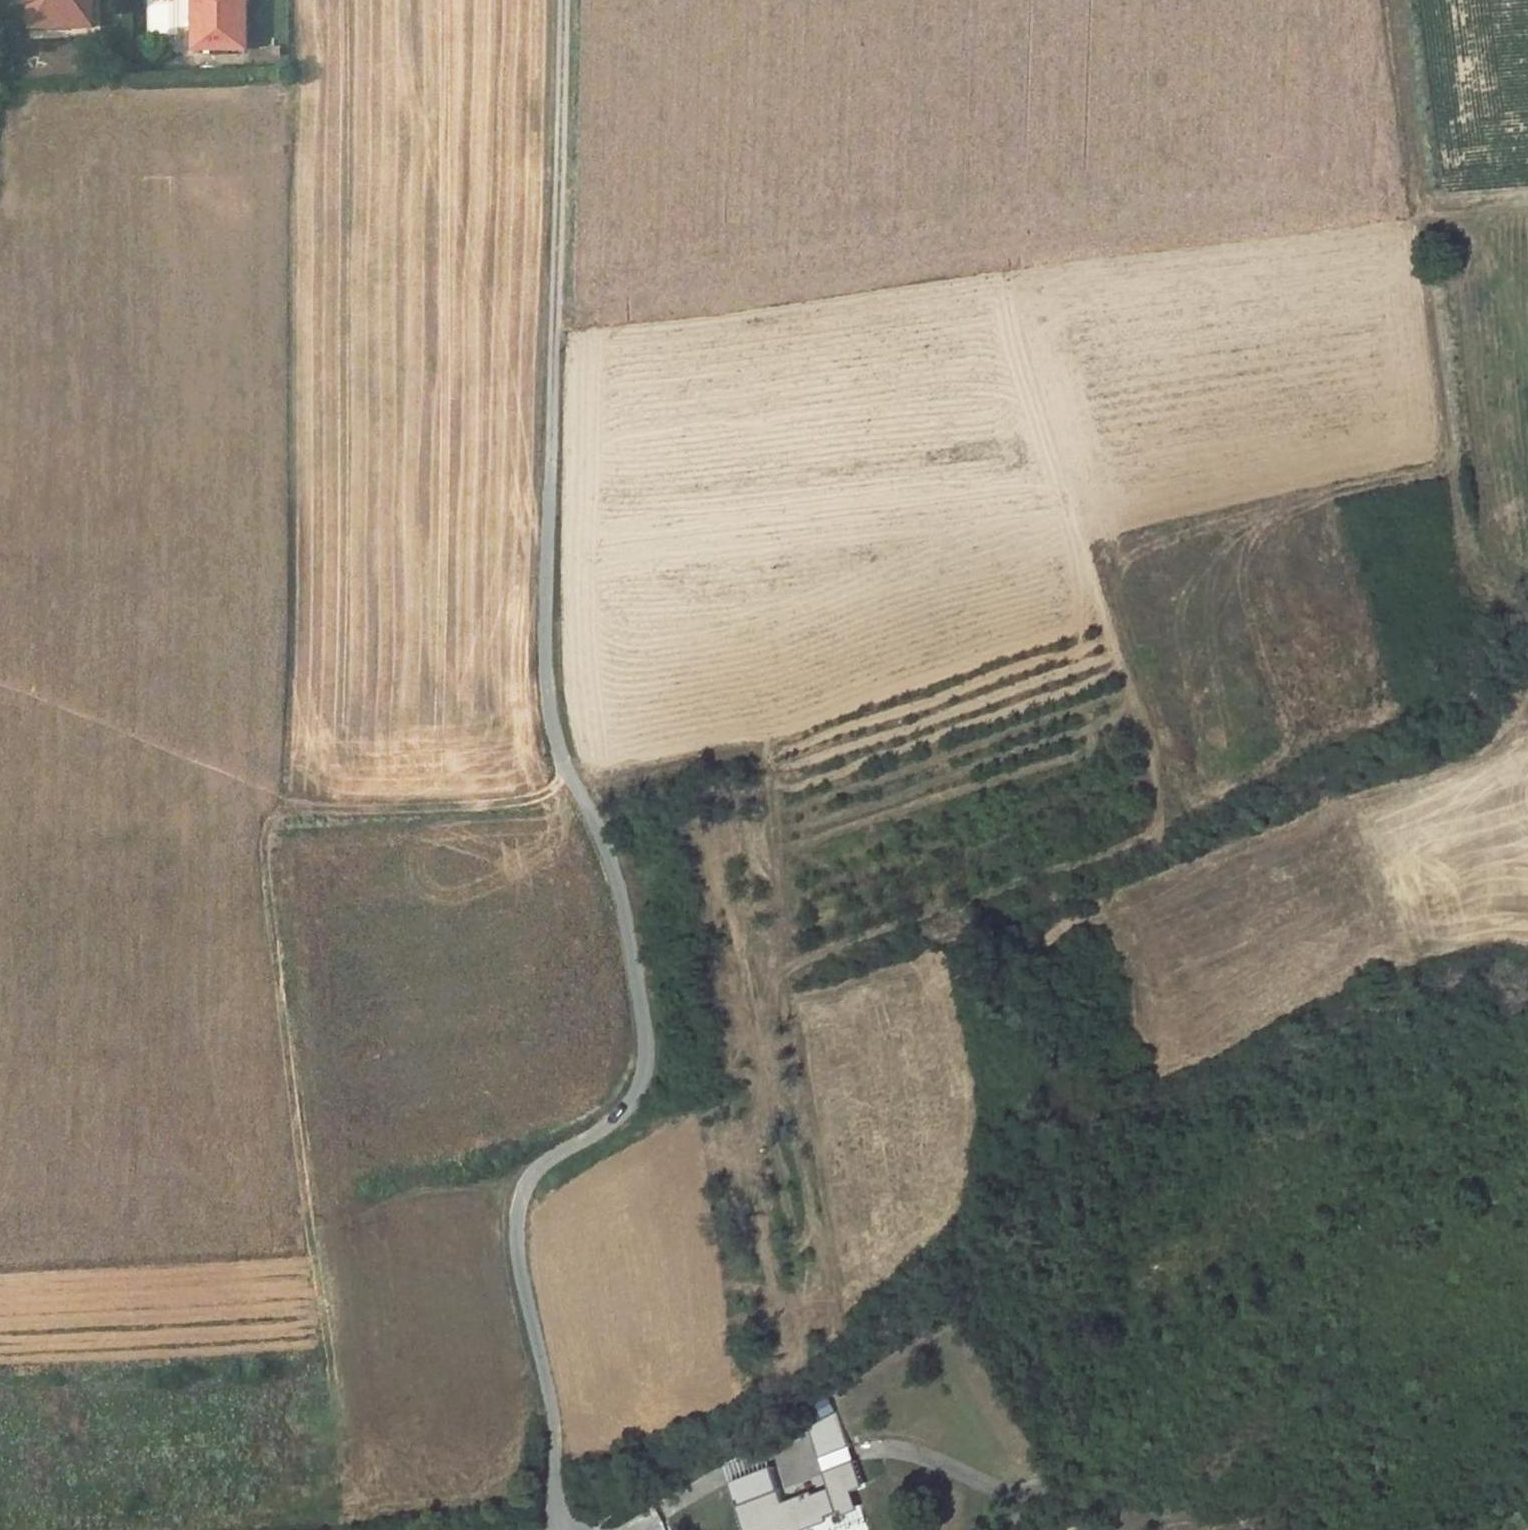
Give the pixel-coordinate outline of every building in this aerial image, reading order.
[(33,28),(90,26),(89,0),(32,0),(33,28)] [(196,29),(194,29),(194,50),(246,50),(245,0),(196,0),(196,29)] [(730,1483),(772,1468),(764,1448),(722,1463),(730,1483)] [(865,1479),(858,1461),(850,1464),(857,1482),(865,1479)] [(853,1484),(857,1482),(850,1464),(826,1472),(832,1489),(816,1495),(815,1492),(786,1502),(772,1468),(730,1483),(747,1529),(795,1529),(862,1505),(856,1491),(853,1484)] [(865,1479),(857,1482),(853,1484),(856,1491),(867,1487),(865,1479)]
